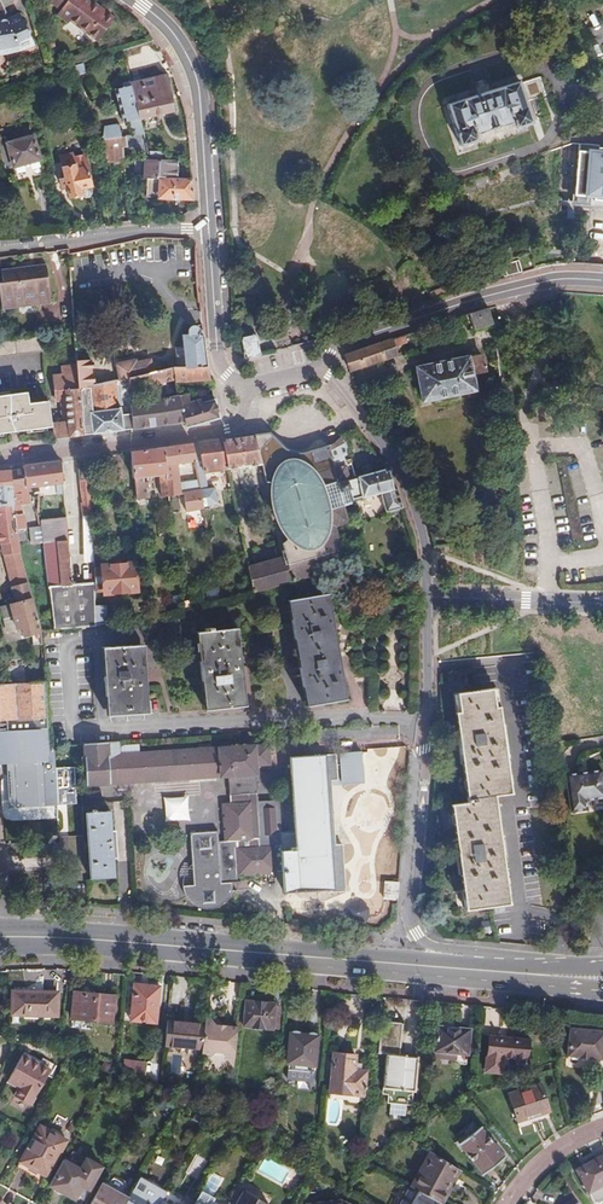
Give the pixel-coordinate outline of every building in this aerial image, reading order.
[(50,6),(59,12),(67,0),(54,0),(50,6)] [(59,12),(55,17),(66,25),(68,22),(95,42),(111,21),(83,0),(67,0),(59,12)] [(18,50),(19,49),(16,44),(28,38),(18,18),(3,24),(0,19),(0,55),(18,50)] [(16,44),(19,49),(31,44),(28,38),(16,44)] [(164,74),(128,82),(129,88),(137,118),(172,112),(164,74)] [(540,78),(522,80),(524,96),(542,93),(540,78)] [(516,84),(445,106),(459,148),(476,143),(474,136),(511,124),(513,131),(531,126),(516,84)] [(137,118),(129,88),(113,92),(121,124),(126,123),(130,137),(142,136),(137,118)] [(100,142),(119,139),(118,127),(102,129),(100,142)] [(0,131),(0,160),(1,161),(3,170),(11,168),(15,185),(41,179),(37,162),(31,138),(6,145),(1,131),(0,131)] [(145,148),(142,136),(130,137),(121,139),(122,148),(119,148),(120,162),(140,161),(147,161),(145,148)] [(121,139),(119,139),(100,142),(100,143),(103,163),(120,162),(119,148),(122,148),(121,139)] [(578,152),(573,206),(594,208),(594,204),(602,204),(602,149),(597,149),(596,154),(578,152)] [(175,161),(147,161),(140,161),(140,181),(144,181),(154,181),(154,178),(176,179),(175,161)] [(95,189),(93,174),(83,176),(81,164),(67,167),(69,178),(62,179),(64,194),(72,193),(73,199),(87,197),(85,190),(95,189)] [(189,179),(176,179),(154,178),(154,181),(144,181),(144,200),(153,200),(153,201),(190,201),(189,179)] [(0,284),(0,305),(1,310),(50,303),(42,264),(0,270),(0,278),(1,284),(0,284)] [(485,310),(463,317),(469,333),(491,325),(486,310),(485,310)] [(204,367),(200,336),(191,337),(192,336),(192,334),(192,332),(191,330),(190,329),(188,329),(187,328),(185,329),(183,330),(182,331),(182,333),(182,335),(183,337),(184,338),(174,339),(177,370),(204,367)] [(238,333),(240,339),(253,336),(251,330),(238,333)] [(42,355),(40,335),(0,340),(0,359),(42,355)] [(240,339),(244,359),(259,356),(255,336),(253,336),(240,339)] [(390,342),(392,348),(405,343),(403,337),(390,342)] [(343,358),(348,373),(395,357),(392,348),(390,342),(343,358)] [(466,357),(413,369),(421,402),(473,391),(469,373),(483,370),(480,356),(466,359),(466,357)] [(66,359),(67,367),(76,366),(76,364),(75,358),(66,359)] [(127,380),(134,379),(131,360),(112,362),(113,372),(114,381),(127,380)] [(89,362),(76,364),(76,366),(77,384),(83,384),(91,383),(89,362)] [(49,427),(50,429),(51,441),(82,437),(80,411),(77,384),(76,366),(67,367),(60,367),(61,376),(52,376),(54,404),(58,404),(59,426),(49,427)] [(204,367),(177,370),(169,371),(172,383),(173,388),(179,387),(208,385),(204,367)] [(172,383),(169,371),(145,377),(148,389),(151,402),(156,428),(169,426),(182,424),(175,398),(159,400),(157,393),(164,392),(163,385),(172,383)] [(148,389),(145,377),(134,379),(127,380),(128,393),(148,389)] [(80,411),(82,437),(130,431),(128,405),(128,393),(127,380),(114,381),(108,382),(91,383),(83,384),(85,411),(80,411)] [(175,398),(182,424),(184,430),(217,420),(213,401),(199,405),(197,400),(189,403),(188,400),(182,401),(180,394),(175,395),(175,398)] [(46,405),(26,407),(25,398),(0,400),(0,435),(50,429),(49,427),(46,405)] [(128,405),(130,431),(156,428),(151,402),(128,405)] [(251,437),(261,477),(263,482),(264,485),(267,486),(267,496),(270,510),(272,516),(275,524),(280,534),(285,540),(279,545),(284,564),(285,568),(340,552),(335,530),(341,528),(345,526),(340,509),(349,506),(348,504),(347,504),(344,492),(348,491),(340,468),(334,470),(329,452),(333,449),(342,444),(338,438),(335,442),(331,444),(327,446),(327,444),(318,447),(312,451),(302,454),(292,454),(284,450),(276,442),(269,435),(251,437)] [(251,437),(231,440),(236,466),(242,465),(246,480),(261,477),(251,437)] [(231,440),(222,441),(228,467),(236,466),(231,440)] [(196,444),(202,471),(226,467),(220,441),(196,444)] [(196,444),(190,445),(194,462),(196,472),(202,471),(196,444)] [(168,493),(172,513),(204,507),(201,493),(200,488),(180,491),(176,465),(194,462),(190,445),(160,449),(168,493)] [(356,479),(341,447),(333,449),(329,452),(334,470),(340,468),(348,491),(344,492),(347,504),(348,504),(378,495),(383,514),(398,509),(393,489),(384,470),(356,479)] [(160,449),(127,454),(131,476),(156,473),(160,494),(168,493),(160,449)] [(78,518),(80,518),(89,517),(84,460),(75,461),(79,505),(77,506),(78,518)] [(59,463),(28,467),(30,486),(35,486),(61,482),(60,464),(59,463)] [(21,468),(21,471),(23,487),(30,486),(28,467),(21,468)] [(21,471),(9,472),(12,507),(15,531),(20,531),(23,530),(21,515),(20,515),(19,505),(26,505),(23,487),(21,471)] [(12,507),(9,472),(0,473),(0,508),(12,507)] [(224,490),(230,488),(228,476),(222,478),(224,490)] [(255,514),(270,510),(264,485),(263,482),(248,486),(255,514)] [(204,507),(205,509),(209,509),(208,504),(218,502),(216,489),(201,493),(204,507)] [(2,547),(17,546),(16,543),(15,531),(12,507),(0,508),(0,547),(2,547)] [(83,564),(93,564),(89,517),(80,518),(83,564)] [(42,544),(49,630),(75,628),(98,627),(94,585),(70,587),(65,524),(40,526),(40,529),(41,544),(42,544)] [(41,544),(40,529),(27,530),(29,545),(41,544)] [(5,561),(11,587),(27,583),(20,558),(17,546),(2,547),(5,561)] [(133,560),(99,566),(104,596),(138,590),(133,560)] [(249,573),(254,595),(289,586),(285,568),(284,564),(249,573)] [(396,592),(412,593),(412,592),(411,582),(392,581),(396,592)] [(27,583),(11,587),(14,603),(8,605),(13,627),(20,626),(23,635),(40,631),(27,583)] [(305,603),(297,603),(287,604),(304,712),(335,707),(323,621),(319,599),(305,603)] [(13,627),(8,605),(0,607),(6,629),(13,627)] [(231,630),(199,633),(205,712),(238,710),(231,630)] [(236,630),(231,630),(238,710),(242,709),(236,630)] [(205,712),(199,633),(193,633),(199,713),(205,712)] [(22,685),(20,665),(19,642),(6,643),(8,685),(22,685)] [(104,647),(107,716),(141,714),(138,646),(104,647)] [(22,685),(43,684),(42,664),(20,665),(22,685)] [(5,766),(9,766),(10,772),(10,778),(12,778),(13,798),(42,797),(43,807),(55,806),(54,786),(53,768),(48,768),(47,744),(43,684),(22,685),(8,685),(0,686),(0,767),(5,766)] [(464,801),(448,804),(463,911),(507,905),(493,796),(507,794),(493,687),(454,693),(457,711),(452,712),(464,801)] [(138,744),(118,745),(118,753),(138,752),(138,744)] [(228,795),(230,795),(230,804),(228,804),(219,805),(221,843),(233,843),(233,849),(232,850),(234,877),(279,874),(278,841),(276,802),(258,803),(255,803),(255,794),(253,779),(258,779),(258,770),(270,769),(268,746),(138,752),(118,753),(118,745),(81,746),(84,791),(98,790),(218,782),(226,781),(228,795)] [(341,847),(334,847),(329,848),(325,781),(331,780),(335,780),(334,758),(289,760),(296,854),(282,855),(286,898),(346,893),(341,847)] [(5,766),(7,811),(55,809),(55,806),(43,807),(42,797),(13,798),(12,778),(10,778),(10,772),(9,766),(5,766)] [(564,776),(569,812),(586,809),(586,804),(602,801),(602,793),(600,770),(564,776)] [(334,847),(331,780),(325,781),(329,848),(334,847)] [(58,784),(59,808),(79,806),(78,782),(58,784)] [(84,791),(82,791),(83,802),(99,800),(98,790),(84,791)] [(196,805),(158,807),(160,826),(198,824),(196,805)] [(84,813),(87,877),(112,875),(111,857),(115,857),(113,830),(109,830),(108,812),(84,813)] [(235,883),(234,877),(232,850),(233,849),(233,843),(221,843),(217,844),(215,834),(188,835),(189,866),(191,888),(180,888),(181,893),(184,899),(189,905),(199,911),(207,912),(216,909),(223,905),(228,899),(230,891),(230,884),(235,883)] [(191,888),(189,866),(187,869),(185,871),(183,874),(181,878),(180,883),(180,887),(180,888),(191,888)] [(385,900),(400,901),(401,885),(386,884),(385,900)] [(360,904),(355,905),(350,908),(348,914),(349,919),(353,924),(358,926),(363,925),(368,921),(370,916),(369,910),(365,906),(360,904)] [(134,983),(132,1007),(131,1019),(155,1022),(156,1009),(158,986),(134,983)] [(12,989),(11,1018),(42,1018),(43,1013),(56,1013),(56,990),(12,989)] [(74,991),(70,1026),(86,1027),(86,1019),(111,1021),(114,995),(74,991)] [(252,1025),(252,1027),(263,1028),(264,1026),(277,1028),(279,1008),(274,1007),(274,1002),(245,999),(242,1024),(252,1025)] [(166,1015),(164,1046),(201,1050),(204,1021),(204,1018),(166,1015)] [(405,1022),(384,1020),(381,1053),(389,1054),(386,1090),(391,1091),(390,1103),(393,1103),(392,1114),(408,1116),(409,1105),(415,1105),(416,1090),(417,1090),(420,1057),(409,1056),(409,1055),(401,1055),(405,1022)] [(234,1059),(237,1027),(226,1026),(223,1029),(216,1028),(211,1022),(204,1021),(201,1050),(200,1056),(209,1057),(214,1053),(221,1054),(225,1059),(234,1059)] [(567,1025),(563,1064),(600,1068),(602,1042),(602,1029),(567,1025)] [(441,1026),(438,1051),(471,1054),(473,1029),(441,1026)] [(289,1031),(285,1062),(313,1065),(317,1035),(289,1031)] [(487,1036),(485,1069),(501,1070),(502,1057),(524,1058),(526,1040),(487,1036)] [(25,1051),(23,1055),(41,1065),(43,1061),(25,1051)] [(363,1093),(365,1071),(360,1070),(361,1062),(354,1061),(355,1054),(332,1051),(329,1090),(363,1093)] [(23,1055),(9,1079),(21,1085),(18,1089),(14,1097),(30,1105),(50,1070),(41,1065),(23,1055)] [(225,1059),(233,1068),(234,1059),(225,1059)] [(124,1061),(123,1068),(134,1074),(144,1080),(145,1063),(124,1061)] [(21,1085),(9,1079),(7,1083),(18,1089),(21,1085)] [(540,1085),(508,1094),(516,1122),(548,1113),(540,1085)] [(38,1124),(15,1166),(42,1181),(65,1139),(38,1124)] [(478,1126),(458,1143),(482,1174),(503,1156),(478,1126)] [(441,1203),(448,1192),(457,1196),(464,1183),(456,1179),(460,1171),(432,1153),(411,1188),(441,1203)] [(576,1171),(588,1193),(602,1185),(602,1156),(576,1171)] [(84,1159),(79,1168),(66,1161),(52,1186),(80,1202),(94,1177),(100,1167),(84,1159)] [(123,1203),(158,1203),(161,1198),(148,1190),(149,1188),(136,1181),(127,1197),(123,1203)] [(98,1187),(89,1203),(123,1203),(127,1197),(101,1182),(98,1187)] [(204,1183),(200,1190),(211,1196),(215,1189),(204,1183)] [(408,1186),(398,1203),(441,1203),(411,1188),(408,1186)] [(232,1195),(225,1191),(223,1194),(215,1189),(211,1196),(200,1190),(192,1203),(227,1203),(232,1195)] [(161,1198),(158,1203),(179,1203),(178,1203),(179,1201),(180,1198),(166,1190),(161,1198)] [(238,1203),(268,1203),(246,1191),(238,1203)]
